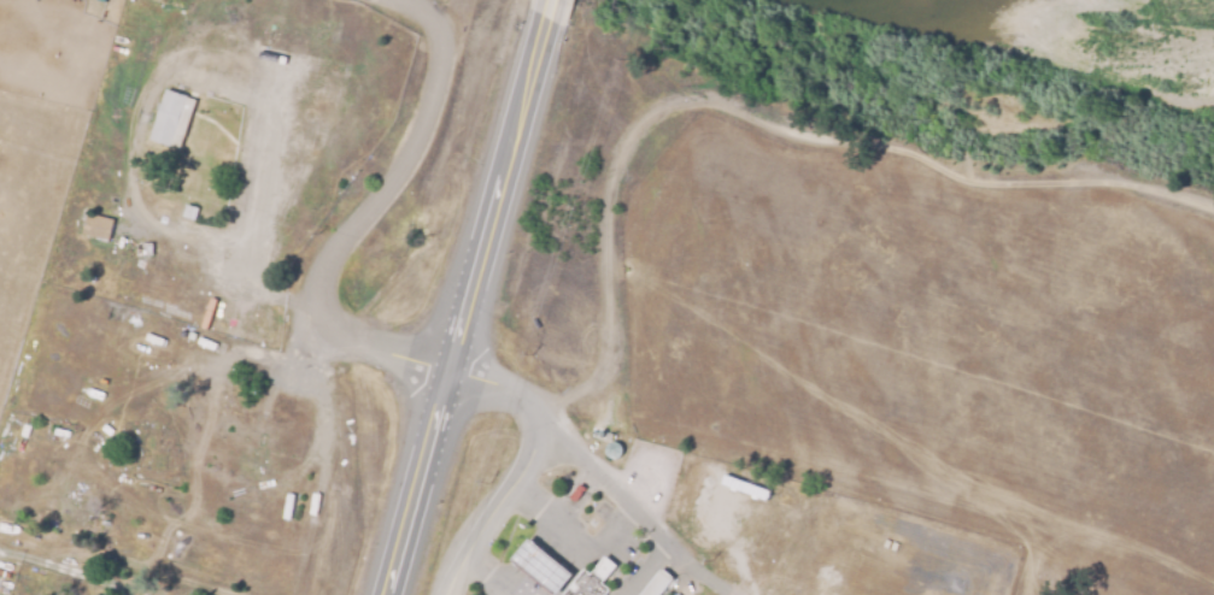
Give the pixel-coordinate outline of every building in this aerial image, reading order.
[(195,99),(177,148),(148,137),(165,88),(195,99)] [(86,212),(115,218),(111,237),(82,232),(86,212)] [(275,391),(311,401),(303,432),(266,423),(275,391)] [(691,519),(729,532),(734,516),(725,512),(735,479),(729,477),(733,466),(710,459),(691,519)] [(510,558),(528,535),(574,572),(556,594),(510,558)] [(611,587),(604,594),(561,594),(583,567),(590,571),(604,554),(616,564),(603,579),(611,587)] [(675,576),(660,594),(637,594),(661,565),(675,576)] [(890,594),(889,594),(798,594),(809,569),(860,590),(863,582),(890,594)]
